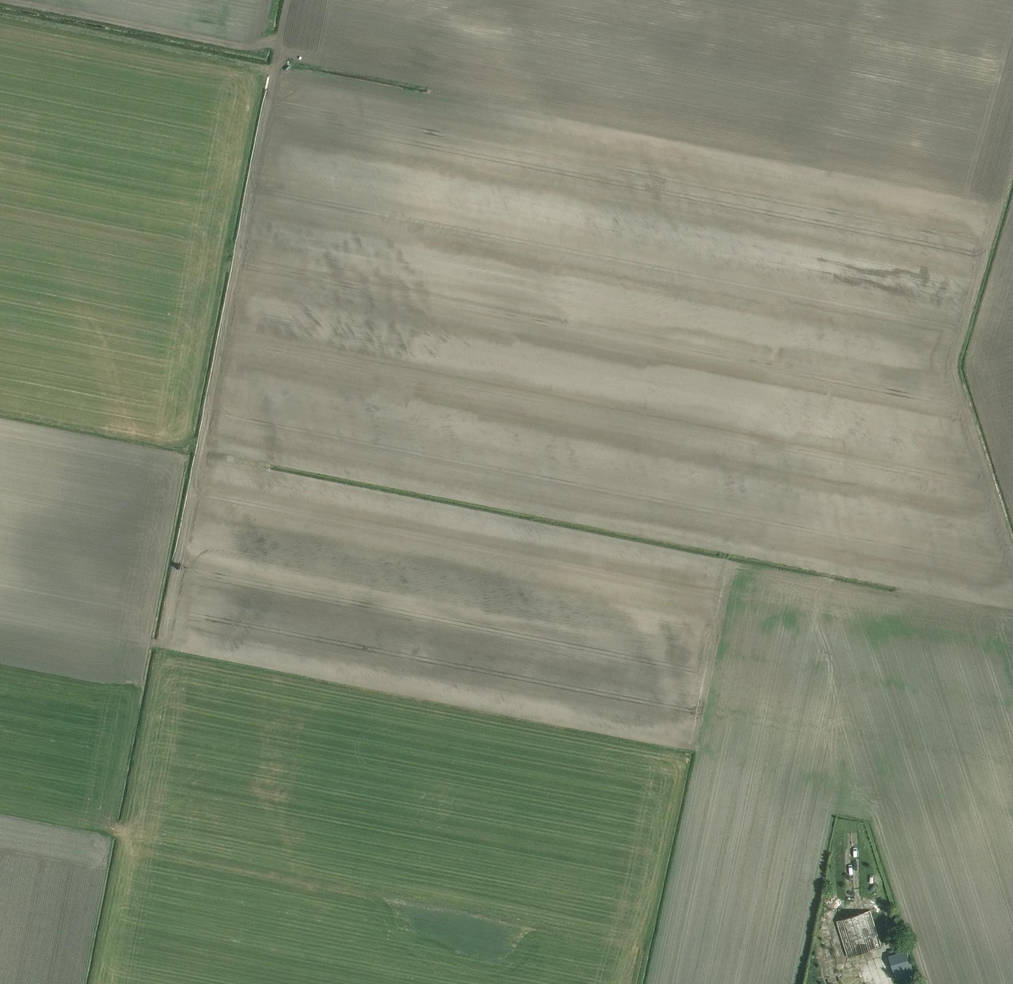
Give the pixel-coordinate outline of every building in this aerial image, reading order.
[(848,957),(881,946),(870,911),(836,921),(848,957)] [(897,981),(914,975),(906,951),(889,956),(897,981)]
